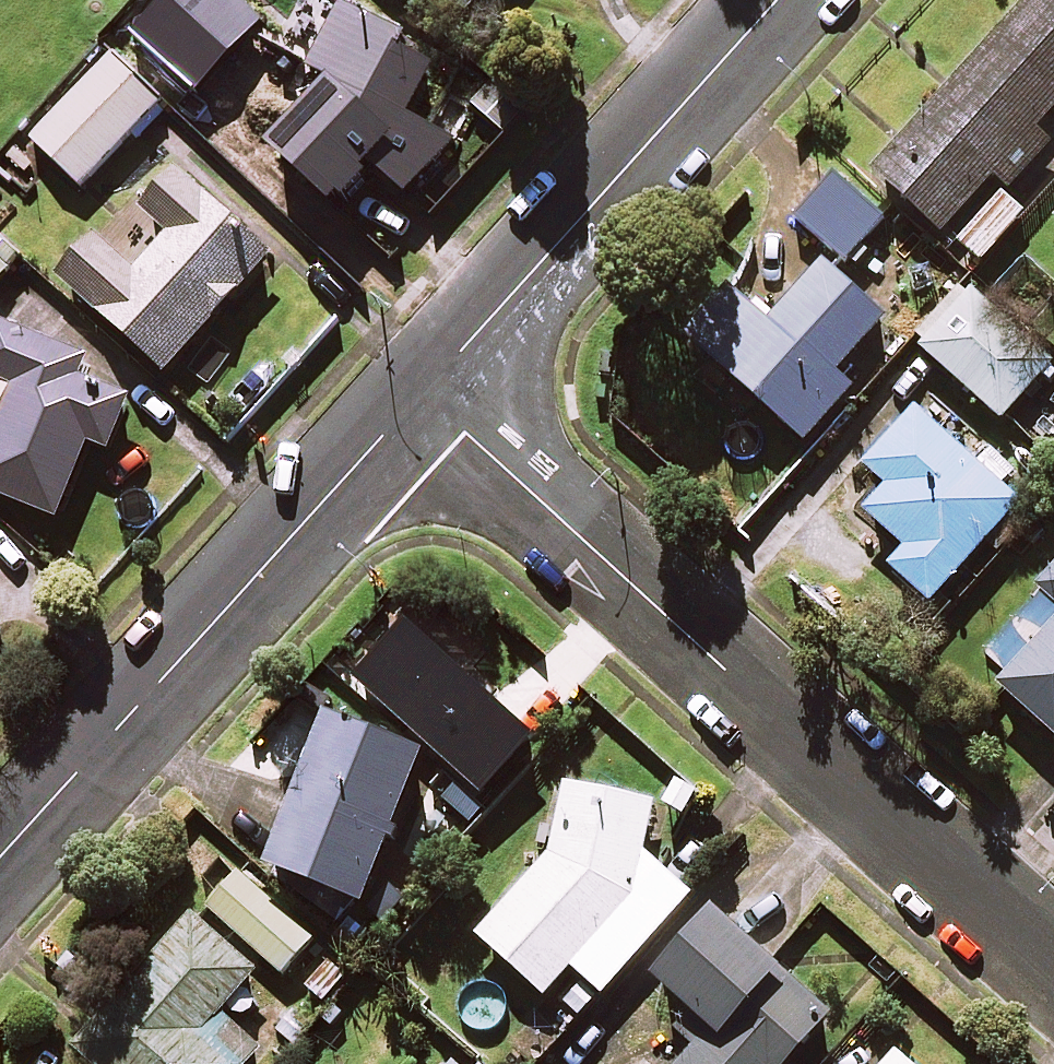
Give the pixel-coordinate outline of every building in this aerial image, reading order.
[(235,0),(169,0),(133,39),(182,84),(248,12),(235,0)] [(423,8),(430,0),(413,0),(423,8)] [(467,19),(484,0),(446,0),(467,19)] [(875,164),(948,220),(997,175),(1048,142),(1039,118),(1053,101),(1053,0),(1023,0),(875,164)] [(324,85),(267,154),(335,212),(339,207),(364,228),(390,197),(362,174),(443,78),(357,5),(303,68),(324,85)] [(161,105),(112,59),(32,144),(81,190),(161,105)] [(272,262),(177,173),(140,211),(168,238),(136,271),(101,238),(61,280),(164,377),(272,262)] [(882,219),(833,176),(795,221),(843,263),(882,219)] [(0,240),(0,281),(20,259),(0,240)] [(737,276),(687,329),(803,436),(854,381),(835,364),(885,309),(823,252),(771,307),(737,276)] [(964,280),(917,336),(1009,415),(1049,350),(964,280)] [(0,326),(0,384),(13,389),(0,420),(0,499),(56,522),(90,441),(107,448),(128,400),(86,382),(93,365),(0,326)] [(1024,495),(915,395),(857,457),(883,473),(865,504),(899,540),(889,558),(930,596),(1024,495)] [(1041,575),(1053,591),(1053,558),(1041,575)] [(1000,676),(1053,722),(1053,621),(1000,676)] [(419,755),(325,717),(264,867),(359,905),(419,755)] [(655,806),(567,784),(556,844),(475,936),(543,996),(569,967),(601,995),(689,895),(643,854),(655,806)] [(311,940),(237,874),(207,908),(280,975),(311,940)] [(713,915),(653,982),(687,1013),(672,1029),(693,1048),(678,1063),(786,1063),(827,1018),(713,915)] [(194,919),(74,1049),(91,1063),(248,1063),(257,1054),(216,1016),(254,974),(194,919)] [(464,1054),(454,1063),(474,1063),(464,1054)] [(894,1054),(885,1063),(905,1063),(894,1054)]
